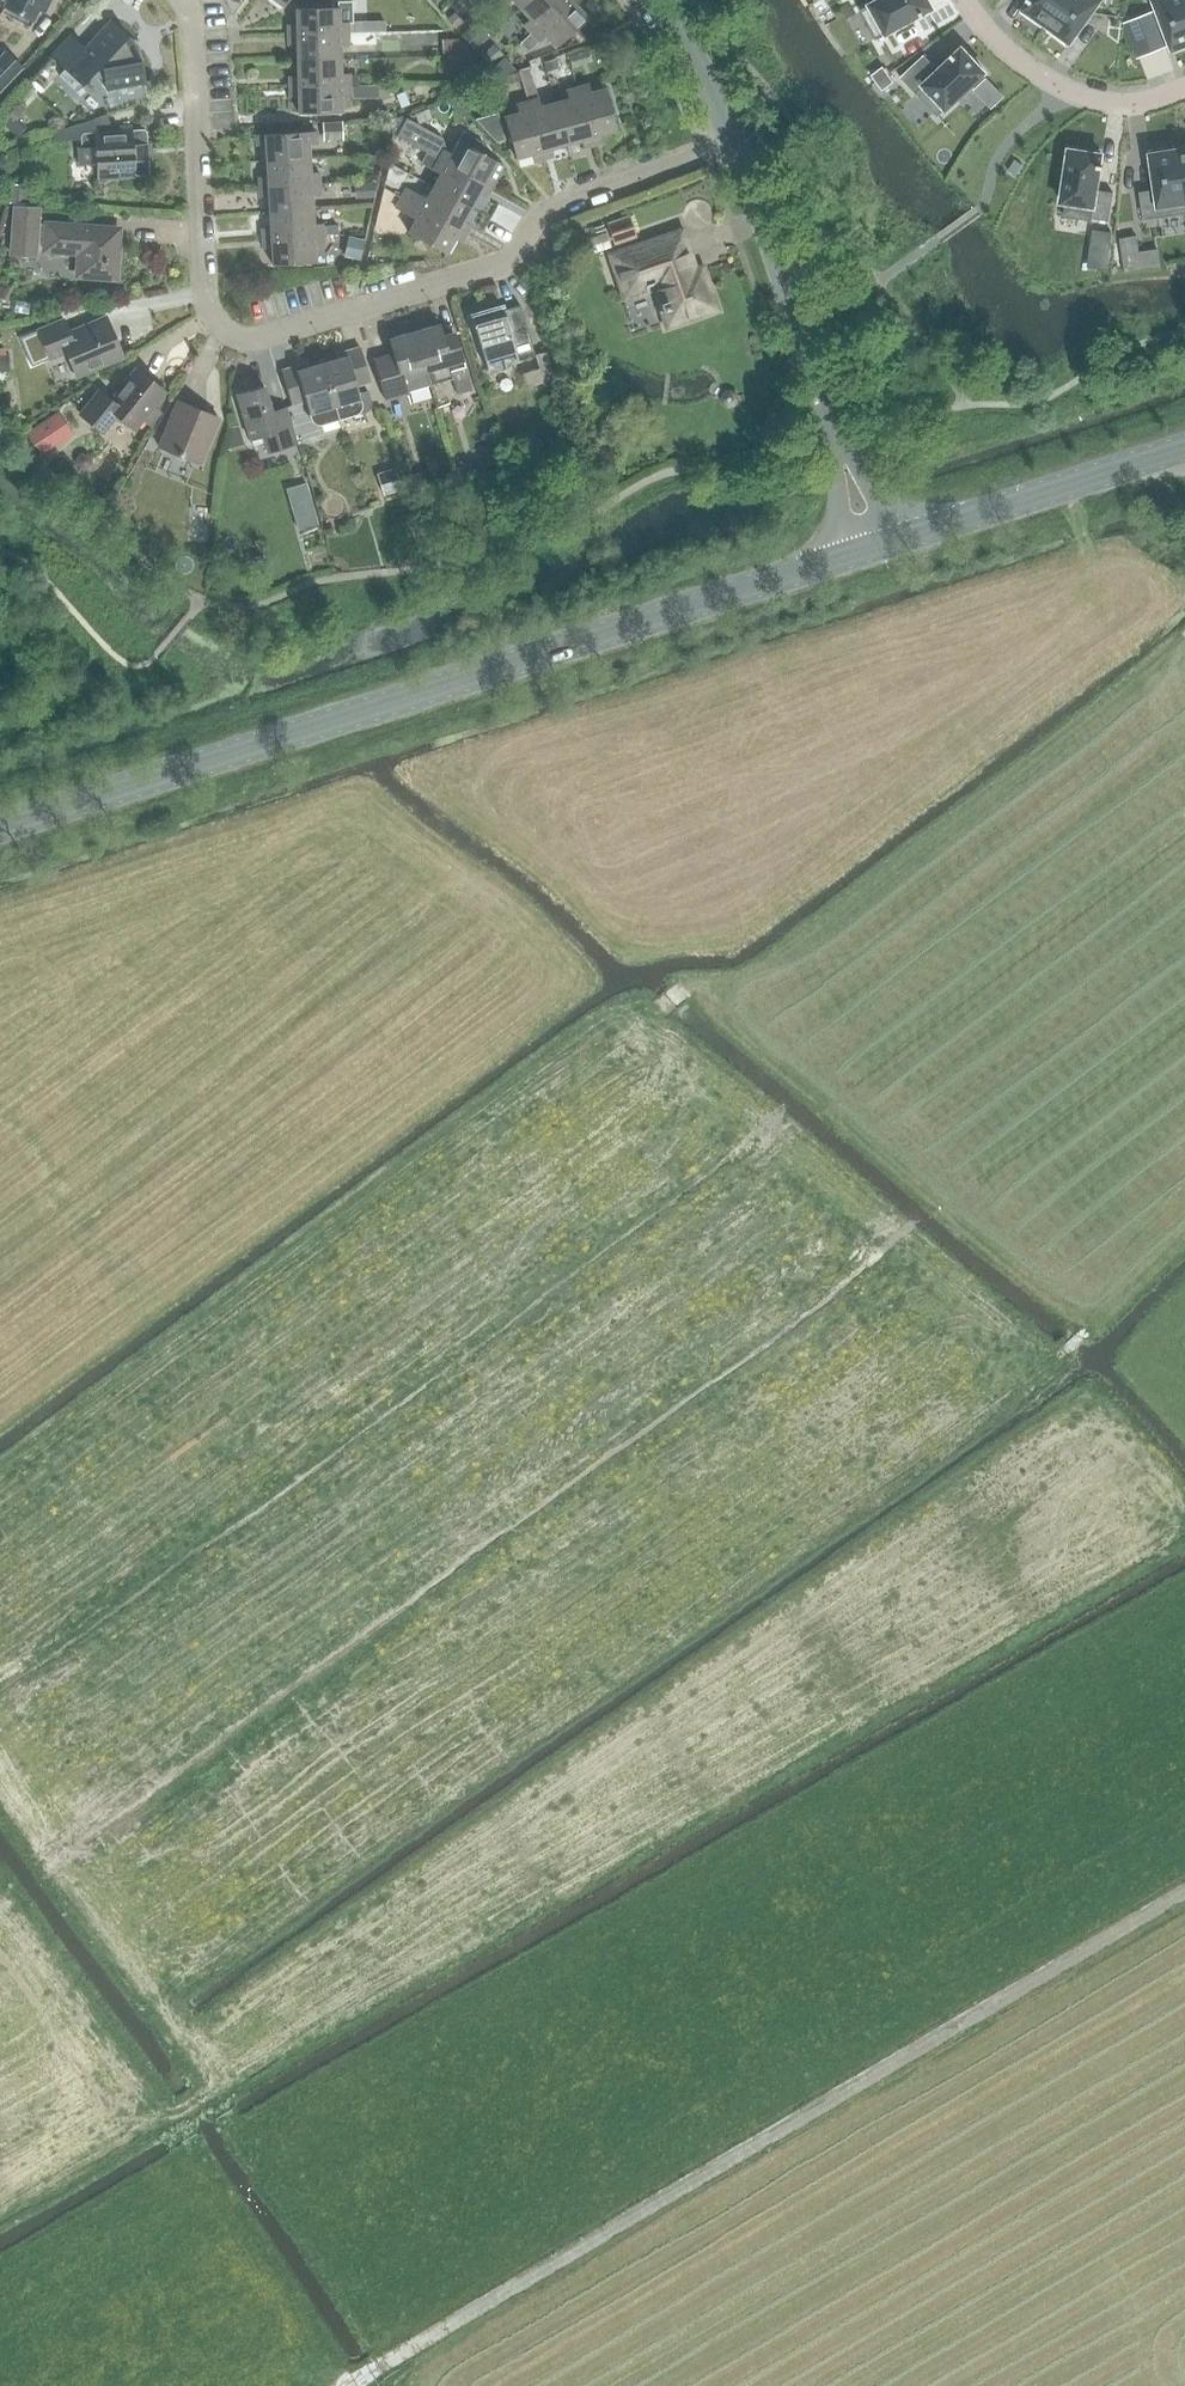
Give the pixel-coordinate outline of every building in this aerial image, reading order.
[(31,21),(37,9),(42,12),(48,0),(0,0),(0,5),(31,21)] [(529,32),(565,0),(526,0),(518,7),(528,18),(522,24),(529,32)] [(529,32),(537,41),(544,35),(554,46),(585,17),(574,5),(580,0),(565,0),(529,32)] [(928,0),(877,0),(859,10),(875,39),(932,8),(928,0)] [(1046,25),(1064,0),(1029,0),(1022,9),(1046,25)] [(1069,42),(1098,0),(1064,0),(1046,25),(1049,28),(1047,31),(1063,42),(1065,39),(1069,42)] [(1172,49),(1184,44),(1184,3),(1184,0),(1153,0),(1172,49)] [(346,32),(362,32),(362,21),(338,22),(337,7),(294,8),(295,24),(286,24),(286,34),(346,33),(346,32)] [(454,11),(445,19),(455,29),(463,21),(454,11)] [(1153,11),(1124,22),(1128,33),(1158,22),(1153,11)] [(105,90),(144,83),(137,45),(109,19),(83,47),(69,34),(49,56),(62,68),(57,74),(73,89),(79,83),(92,69),(103,79),(105,90)] [(472,48),(487,34),(475,21),(460,34),(472,48)] [(296,60),(339,59),(338,45),(347,45),(346,33),(286,34),(287,45),(295,44),(296,60)] [(952,52),(949,54),(952,57),(938,70),(923,54),(899,76),(937,116),(984,72),(961,47),(954,54),(952,52)] [(571,67),(591,61),(587,48),(568,54),(571,67)] [(4,50),(0,54),(0,91),(23,67),(4,50)] [(495,78),(514,69),(503,56),(487,70),(495,78)] [(287,76),(288,86),(348,85),(347,73),(339,73),(339,59),(296,60),(296,76),(287,76)] [(459,66),(460,82),(485,81),(484,72),(476,73),(475,65),(459,66)] [(564,89),(575,86),(571,73),(561,76),(564,89)] [(575,87),(592,145),(601,142),(599,134),(615,129),(603,88),(589,92),(587,84),(575,87)] [(348,85),(288,86),(288,96),(297,96),(297,112),(340,111),(340,96),(348,96),(348,85)] [(351,85),(352,97),(378,97),(377,85),(351,85)] [(567,98),(553,102),(565,143),(580,139),(582,147),(592,145),(575,87),(564,90),(567,98)] [(565,143),(553,102),(539,106),(537,98),(526,101),(542,159),(552,156),(550,148),(565,143)] [(532,161),(542,159),(526,101),(515,104),(517,112),(503,116),(514,158),(530,153),(532,161)] [(462,132),(458,141),(457,140),(450,153),(445,150),(442,137),(405,117),(395,135),(426,152),(426,153),(489,188),(502,165),(479,152),(484,144),(462,132)] [(341,121),(322,122),(323,140),(342,139),(341,121)] [(148,143),(146,143),(146,131),(142,128),(131,129),(131,128),(82,131),(80,134),(81,147),(76,147),(77,164),(94,163),(95,179),(134,177),(134,175),(145,174),(149,171),(148,160),(150,160),(148,143)] [(264,160),(308,157),(307,143),(315,143),(314,130),(254,134),(255,145),(264,145),(264,160)] [(1149,153),(1155,189),(1138,192),(1142,220),(1184,214),(1184,199),(1177,149),(1173,150),(1173,146),(1153,149),(1154,153),(1149,153)] [(1101,154),(1068,149),(1060,202),(1092,207),(1089,227),(1107,230),(1112,192),(1095,190),(1101,154)] [(420,163),(431,169),(439,173),(432,186),(469,207),(477,193),(485,197),(489,188),(426,153),(420,163)] [(308,172),(308,157),(264,160),(265,176),(257,176),(257,187),(318,183),(317,171),(308,172)] [(354,183),(355,199),(374,197),(373,182),(354,183)] [(27,184),(8,183),(6,202),(26,203),(27,184)] [(268,212),(311,209),(310,195),(318,194),(318,183),(257,187),(258,197),(267,196),(268,212)] [(462,220),(469,207),(432,186),(425,198),(404,187),(399,197),(465,233),(469,225),(462,220)] [(460,242),(465,233),(399,197),(393,207),(414,219),(406,232),(444,252),(452,238),(460,242)] [(36,257),(40,206),(12,204),(8,254),(36,257)] [(312,223),(311,209),(268,212),(269,227),(260,228),(261,238),(321,234),(335,233),(335,225),(320,226),(320,223),(312,223)] [(605,222),(613,245),(636,237),(628,214),(605,222)] [(113,278),(117,229),(45,224),(43,250),(77,253),(75,275),(113,278)] [(313,246),(322,246),(321,234),(261,238),(261,248),(270,248),(271,264),(314,261),(313,246)] [(359,260),(363,239),(347,236),(342,257),(359,260)] [(667,321),(711,307),(698,271),(687,274),(674,236),(613,256),(625,293),(654,283),(667,321)] [(470,314),(483,360),(489,358),(491,364),(493,366),(496,367),(498,368),(500,368),(503,368),(505,367),(507,365),(508,363),(509,362),(510,360),(510,358),(509,353),(530,346),(519,309),(502,314),(500,306),(470,314)] [(73,374),(121,354),(106,319),(69,335),(63,319),(36,330),(48,359),(64,352),(73,374)] [(438,324),(413,331),(429,385),(451,379),(455,393),(469,389),(453,332),(441,336),(438,324)] [(406,392),(429,385),(413,331),(387,338),(393,357),(374,362),(373,357),(372,358),(384,400),(406,394),(406,392)] [(343,356),(320,363),(337,419),(363,412),(369,407),(369,400),(366,390),(357,393),(355,385),(369,381),(358,347),(341,352),(343,356)] [(7,354),(0,355),(0,373),(9,372),(7,354)] [(321,424),(337,419),(320,363),(298,369),(297,365),(280,370),(290,404),(304,400),(309,418),(311,422),(316,424),(321,424)] [(134,429),(164,392),(134,368),(108,399),(97,390),(79,412),(103,432),(116,415),(134,429)] [(266,451),(296,443),(285,407),(270,411),(263,386),(235,394),(250,445),(263,441),(266,451)] [(719,397),(721,404),(727,408),(735,406),(739,400),(736,391),(730,389),(724,390),(719,397)] [(197,463),(217,416),(193,407),(195,402),(178,395),(157,447),(197,463)] [(25,433),(40,455),(72,433),(57,411),(25,433)] [(566,426),(554,430),(559,449),(572,445),(566,426)] [(429,469),(410,475),(414,489),(433,484),(429,469)] [(389,476),(378,480),(383,494),(393,491),(389,476)] [(309,494),(288,500),(297,530),(318,523),(309,494)]
